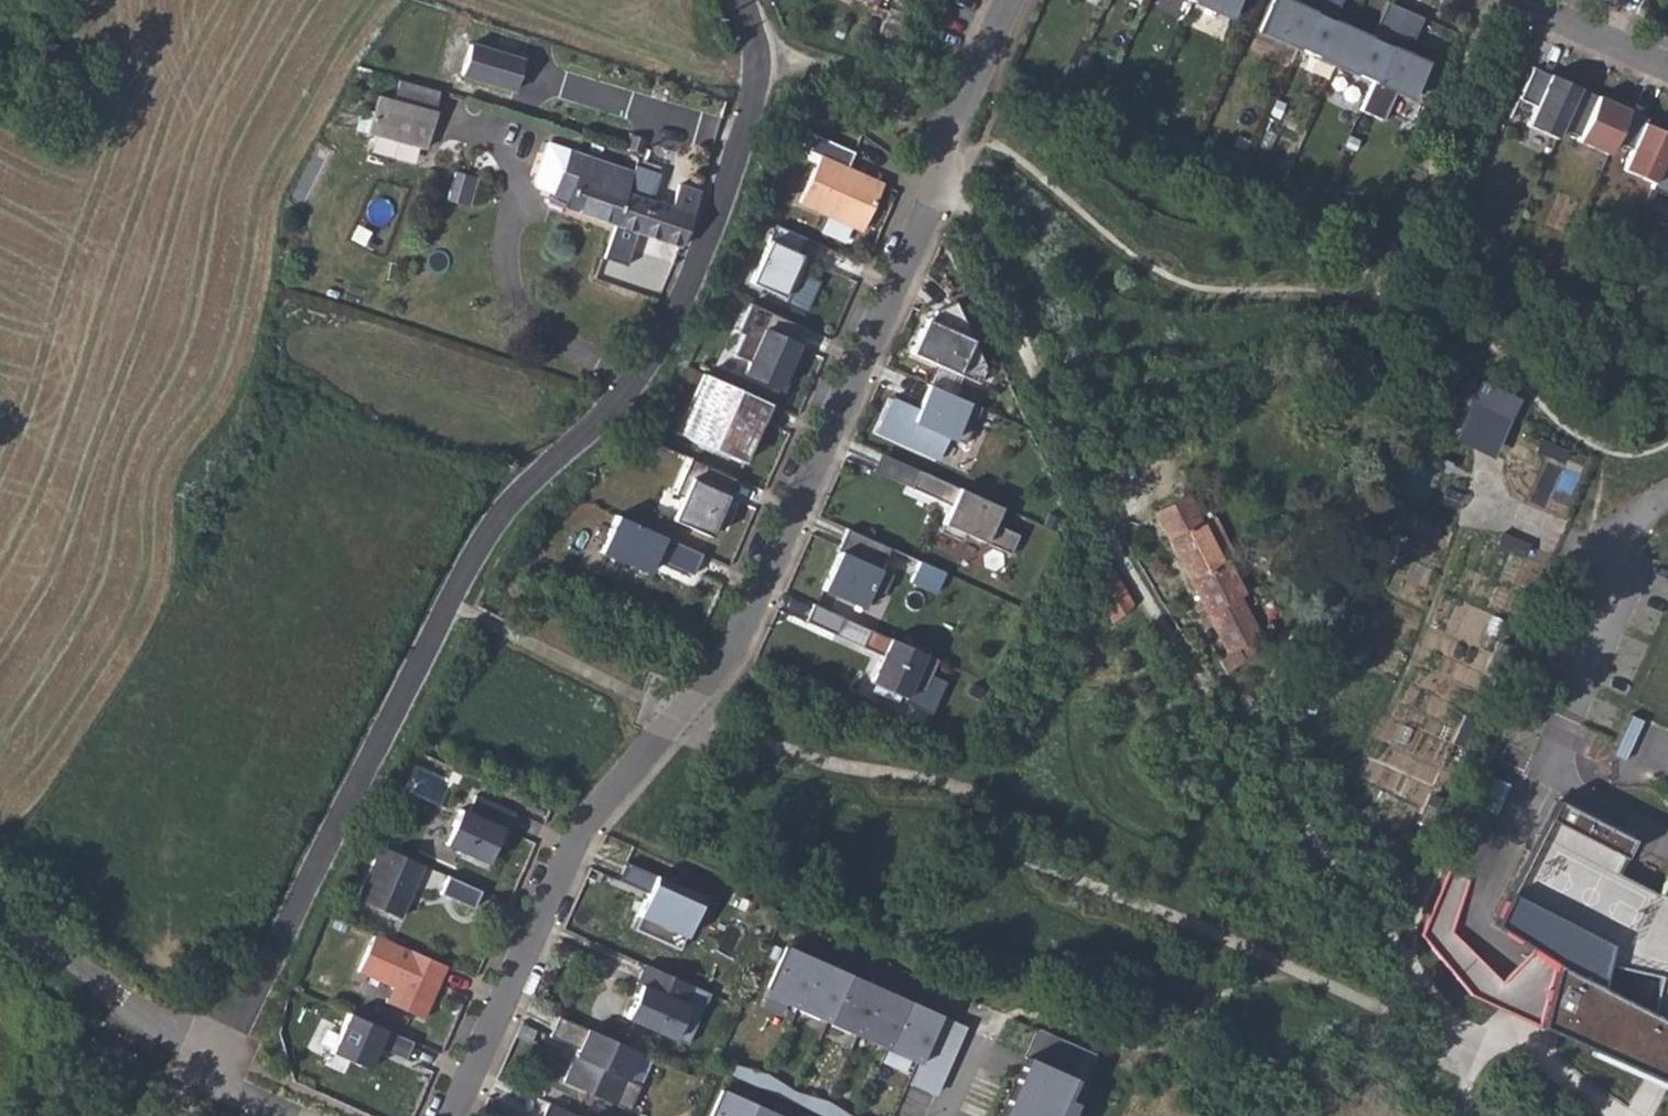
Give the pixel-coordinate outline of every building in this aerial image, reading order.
[(1230,16),(1237,0),(1194,0),(1230,16)] [(1260,30),(1410,97),(1427,62),(1407,53),(1412,42),(1376,26),(1371,36),(1332,19),(1337,9),(1318,0),(1298,0),(1296,3),(1289,0),(1274,0),(1260,30)] [(1337,9),(1341,0),(1318,0),(1337,9)] [(1387,0),(1376,26),(1412,42),(1423,16),(1387,0)] [(892,8),(881,30),(898,39),(909,16),(892,8)] [(471,47),(462,79),(515,94),(524,63),(471,47)] [(1527,124),(1556,138),(1561,128),(1579,87),(1533,67),(1519,98),(1536,105),(1527,124)] [(407,82),(399,103),(437,115),(444,93),(407,82)] [(1628,109),(1579,87),(1561,128),(1579,136),(1577,140),(1608,153),(1614,140),(1628,109)] [(437,115),(399,103),(386,99),(381,113),(367,110),(359,143),(426,165),(442,116),(437,115)] [(1653,182),(1667,149),(1667,133),(1645,123),(1647,118),(1628,109),(1614,140),(1631,148),(1622,168),(1653,182)] [(801,202),(863,231),(884,185),(860,175),(858,180),(851,176),(848,169),(856,153),(817,135),(809,152),(821,157),(801,202)] [(568,211),(616,226),(633,176),(634,172),(545,143),(534,181),(540,193),(570,203),(568,211)] [(1667,195),(1667,149),(1653,182),(1651,187),(1667,195)] [(450,198),(473,201),(477,172),(454,169),(450,198)] [(860,175),(848,169),(851,176),(858,180),(860,175)] [(633,176),(616,226),(682,248),(702,192),(680,186),(672,208),(653,201),(658,185),(633,176)] [(807,238),(777,225),(751,283),(763,288),(766,281),(787,290),(794,294),(810,259),(800,254),(807,238)] [(766,281),(763,288),(783,297),(787,290),(766,281)] [(804,328),(751,304),(738,332),(744,335),(735,355),(750,362),(745,374),(783,391),(795,364),(790,362),(787,360),(791,352),(794,353),(798,345),(797,344),(804,328)] [(922,329),(911,353),(980,384),(992,372),(958,306),(939,318),(934,328),(932,333),(922,329)] [(925,324),(922,329),(932,333),(934,328),(925,324)] [(797,344),(798,345),(819,354),(826,338),(804,328),(797,344)] [(700,394),(760,421),(769,402),(703,373),(676,432),(709,447),(722,417),(695,405),(700,394)] [(1519,398),(1479,380),(1451,440),(1491,459),(1519,398)] [(966,445),(982,408),(929,384),(918,411),(891,399),(876,433),(939,461),(949,437),(966,445)] [(709,447),(742,462),(760,421),(700,394),(695,405),(722,417),(709,447)] [(1568,449),(1539,436),(1533,450),(1562,463),(1568,449)] [(674,494),(681,498),(672,519),(709,536),(713,526),(721,530),(731,508),(723,504),(735,478),(691,458),(674,494)] [(1452,464),(1439,458),(1434,468),(1447,474),(1452,464)] [(1002,507),(919,470),(911,488),(952,506),(940,532),(962,542),(966,534),(1011,554),(1019,535),(994,524),(1002,507)] [(1189,496),(1157,512),(1227,654),(1217,660),(1227,675),(1252,658),(1255,653),(1255,648),(1253,643),(1260,639),(1240,599),(1245,596),(1227,563),(1234,559),(1226,544),(1227,542),(1216,520),(1204,526),(1189,496)] [(703,554),(617,515),(601,552),(649,574),(656,558),(659,550),(668,554),(664,562),(693,575),(703,554)] [(889,548),(847,528),(837,551),(839,552),(822,590),(862,608),(871,588),(884,593),(892,575),(880,569),(889,548)] [(1529,544),(1500,530),(1494,544),(1523,557),(1529,544)] [(659,550),(656,558),(664,562),(668,554),(659,550)] [(1114,562),(1097,592),(1115,624),(1136,603),(1114,562)] [(844,618),(814,604),(806,622),(836,635),(844,618)] [(939,660),(870,629),(862,647),(883,656),(871,683),(907,698),(913,683),(926,689),(939,660)] [(1511,644),(1498,638),(1484,667),(1498,673),(1511,644)] [(1326,692),(1313,685),(1299,714),(1313,721),(1326,692)] [(1478,719),(1464,712),(1451,741),(1465,748),(1478,719)] [(1442,798),(1429,792),(1416,821),(1429,827),(1442,798)] [(516,813),(476,795),(468,812),(460,809),(445,844),(487,863),(502,829),(507,831),(516,813)] [(1555,965),(1537,1022),(1667,1081),(1667,863),(1655,892),(1617,873),(1635,837),(1555,799),(1492,926),(1529,950),(1555,965)] [(423,864),(379,845),(356,897),(399,917),(423,864)] [(704,897),(627,862),(619,880),(649,893),(638,916),(639,916),(634,929),(680,949),(686,937),(687,937),(704,897)] [(476,902),(481,883),(428,868),(423,886),(476,902)] [(1452,934),(1472,878),(1449,874),(1422,933),(1469,993),(1537,1022),(1555,965),(1529,950),(1499,979),(1452,934)] [(447,965),(375,933),(358,971),(393,986),(386,1001),(424,1018),(447,965)] [(917,1063),(938,1015),(785,945),(767,988),(783,995),(780,1002),(795,1008),(798,1002),(813,1009),(810,1015),(825,1022),(828,1016),(843,1022),(840,1029),(855,1035),(858,1029),(873,1036),(870,1042),(886,1049),(888,1042),(903,1049),(901,1056),(917,1063)] [(711,993),(646,964),(637,984),(640,986),(626,1017),(688,1045),(711,993)] [(413,1041),(349,1012),(331,1052),(368,1068),(378,1046),(405,1058),(413,1041)] [(638,1051),(559,1015),(550,1036),(579,1049),(564,1081),(630,1111),(641,1085),(626,1079),(638,1051)] [(938,1015),(917,1063),(907,1083),(934,1095),(965,1027),(938,1015)] [(1096,1054),(1038,1028),(1025,1058),(1083,1084),(1096,1054)] [(1025,1058),(999,1115),(1068,1115),(1071,1111),(1083,1084),(1025,1058)] [(745,1068),(734,1064),(730,1074),(740,1079),(745,1068)] [(745,1068),(740,1079),(779,1096),(784,1085),(766,1073),(745,1068)] [(794,1091),(784,1085),(779,1096),(790,1101),(794,1091)] [(722,1089),(709,1115),(782,1115),(722,1089)] [(806,1095),(794,1091),(790,1101),(800,1106),(806,1095)] [(800,1106),(822,1115),(843,1115),(844,1112),(826,1101),(806,1095),(800,1106)] [(549,1102),(542,1115),(581,1115),(549,1102)]
